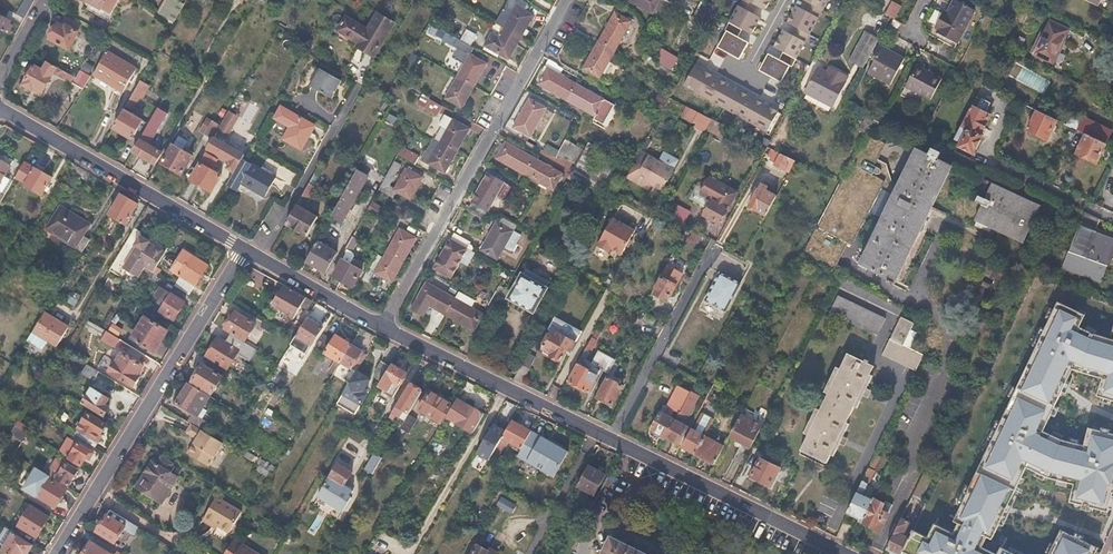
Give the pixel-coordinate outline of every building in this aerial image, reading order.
[(92,3),(110,13),(118,0),(87,0),(92,3)] [(158,15),(175,23),(184,3),(177,0),(165,0),(158,15)] [(523,0),(507,0),(494,23),(504,29),(519,38),(532,15),(523,10),(527,3),(523,0)] [(652,13),(660,0),(628,0),(652,13)] [(700,8),(693,20),(709,29),(716,17),(720,9),(704,0),(700,8)] [(747,3),(769,14),(777,0),(749,0),(747,3)] [(944,11),(935,28),(939,30),(937,33),(958,44),(975,10),(956,0),(954,0),(947,13),(944,11)] [(796,6),(786,23),(808,35),(818,18),(796,6)] [(912,14),(897,6),(891,17),(906,25),(912,14)] [(742,10),(733,27),(754,39),(764,22),(742,10)] [(377,56),(398,21),(379,11),(370,26),(349,14),(337,33),(377,56)] [(631,22),(615,13),(599,41),(583,69),(599,78),(615,50),(631,22)] [(5,31),(12,20),(0,14),(0,28),(5,31)] [(59,31),(56,29),(50,39),(69,50),(79,33),(79,32),(83,25),(67,16),(61,25),(59,31)] [(906,25),(891,17),(885,27),(901,35),(906,25)] [(1043,33),(1029,26),(1019,45),(1033,51),(1032,53),(1051,62),(1067,29),(1049,20),(1043,33)] [(499,38),(491,33),(484,46),(507,59),(519,38),(504,29),(499,38)] [(881,36),(867,29),(849,61),(863,68),(881,36)] [(477,37),(466,31),(463,37),(473,43),(477,37)] [(781,31),(771,48),(793,60),(803,43),(781,31)] [(727,32),(717,49),(739,61),(748,44),(727,32)] [(460,41),(456,48),(469,56),(470,54),(473,49),(460,41)] [(904,59),(882,47),(868,72),(891,84),(904,59)] [(473,49),(470,54),(479,60),(483,54),(473,49)] [(671,71),(678,58),(661,49),(654,61),(671,71)] [(136,69),(107,54),(93,77),(123,94),(136,69)] [(470,54),(469,56),(457,77),(444,99),(461,108),(473,86),(486,64),(479,60),(470,54)] [(767,56),(758,73),(780,85),(789,68),(767,56)] [(544,73),(538,84),(567,101),(596,117),(594,120),(604,126),(615,106),(577,84),(561,74),(564,69),(558,66),(557,64),(549,59),(542,72),(544,73)] [(29,67),(26,73),(26,77),(27,77),(23,85),(32,91),(34,87),(42,92),(57,66),(48,61),(43,70),(35,66),(34,68),(32,67),(29,67)] [(782,110),(697,62),(685,84),(770,132),(782,110)] [(828,71),(819,66),(805,93),(826,104),(843,73),(830,66),(828,71)] [(943,79),(917,66),(907,86),(932,99),(943,79)] [(59,67),(56,73),(71,81),(74,75),(59,67)] [(341,81),(320,69),(310,87),(331,99),(341,81)] [(81,70),(77,77),(74,83),(84,89),(91,76),(81,70)] [(849,77),(843,73),(826,104),(834,108),(840,97),(836,95),(839,90),(843,92),(848,81),(847,81),(849,77)] [(149,85),(140,80),(126,106),(133,110),(143,92),(145,93),(149,85)] [(163,98),(157,94),(147,113),(153,116),(158,107),(163,98)] [(441,106),(428,98),(423,107),(436,114),(441,106)] [(545,108),(530,99),(514,127),(529,136),(545,108)] [(979,101),(973,99),(953,140),(961,144),(960,147),(972,153),(980,136),(979,135),(983,126),(984,126),(989,116),(983,114),(989,103),(980,99),(979,101)] [(158,107),(153,116),(133,151),(155,163),(162,152),(148,144),(153,136),(151,135),(165,111),(158,107)] [(689,107),(685,115),(708,127),(713,119),(689,107)] [(275,118),(291,127),(284,140),(301,149),(314,127),(281,108),(275,118)] [(142,120),(124,109),(113,128),(132,139),(142,120)] [(229,109),(227,113),(205,151),(218,158),(229,139),(224,136),(236,113),(229,109)] [(1055,119),(1036,110),(1026,130),(1037,136),(1038,134),(1046,138),(1055,119)] [(451,120),(447,117),(441,128),(446,130),(451,120)] [(1110,130),(1081,117),(1076,129),(1086,134),(1104,143),(1110,130)] [(451,120),(446,130),(439,142),(432,154),(425,150),(420,160),(444,173),(456,151),(468,128),(452,119),(451,120)] [(872,122),(868,120),(863,129),(867,131),(872,122)] [(218,123),(212,121),(205,134),(210,137),(218,123)] [(186,132),(179,128),(175,136),(182,140),(186,132)] [(866,134),(840,182),(825,211),(801,255),(821,265),(840,275),(842,271),(830,264),(841,244),(844,245),(864,208),(878,215),(881,222),(879,222),(875,230),(859,264),(902,285),(935,217),(926,212),(948,166),(917,150),(902,182),(899,180),(896,188),(892,186),(886,165),(875,160),(884,144),(866,134)] [(1104,143),(1086,134),(1075,154),(1086,159),(1086,158),(1095,162),(1104,143)] [(566,139),(559,151),(558,154),(576,164),(584,150),(566,139)] [(505,142),(496,158),(525,174),(554,190),(563,174),(534,158),(505,142)] [(547,144),(543,151),(556,157),(558,154),(559,151),(547,144)] [(192,156),(173,145),(163,162),(182,173),(192,156)] [(401,147),(397,155),(413,164),(418,157),(401,147)] [(584,150),(576,164),(570,174),(579,179),(580,177),(594,185),(598,177),(590,172),(594,164),(593,163),(597,154),(585,147),(584,150)] [(772,159),(777,162),(776,164),(790,171),(796,160),(773,148),(770,155),(773,156),(772,159)] [(674,169),(641,151),(633,166),(627,176),(635,180),(638,175),(653,184),(663,189),(674,169)] [(277,176),(253,163),(242,158),(226,186),(237,192),(241,184),(265,197),(277,176)] [(0,160),(0,180),(9,165),(0,160)] [(52,178),(26,161),(16,178),(42,195),(52,178)] [(221,174),(199,161),(190,178),(211,191),(221,174)] [(421,177),(405,168),(394,189),(387,185),(398,165),(393,162),(377,190),(391,198),(395,191),(409,199),(421,177)] [(357,170),(347,188),(332,215),(343,222),(369,176),(357,170)] [(504,182),(488,173),(468,208),(484,217),(504,182)] [(638,175),(635,180),(651,189),(653,184),(638,175)] [(717,182),(711,179),(703,196),(708,198),(712,200),(704,216),(716,222),(716,221),(721,223),(728,211),(723,208),(727,200),(732,203),(737,194),(717,182)] [(315,186),(309,183),(286,224),(307,235),(318,216),(303,208),(315,186)] [(1006,194),(990,186),(975,216),(1023,239),(1038,210),(1015,198),(1017,195),(1007,190),(1006,194)] [(759,189),(750,206),(766,215),(776,196),(765,190),(764,192),(759,189)] [(139,205),(122,195),(111,215),(126,224),(127,225),(139,205)] [(732,203),(727,200),(723,208),(728,211),(732,203)] [(690,210),(676,202),(667,217),(682,226),(690,210)] [(370,203),(366,210),(382,219),(386,212),(370,203)] [(61,205),(46,229),(82,253),(91,239),(84,235),(91,223),(61,205)] [(337,223),(329,219),(324,229),(328,231),(333,229),(337,223)] [(635,231),(613,219),(598,246),(609,252),(611,248),(622,254),(635,231)] [(879,222),(874,220),(870,228),(875,230),(879,222)] [(522,235),(497,222),(481,251),(497,260),(508,239),(517,244),(522,235)] [(1080,223),(1064,266),(1103,281),(1112,255),(1112,235),(1080,223)] [(383,258),(377,255),(369,270),(391,282),(404,260),(417,238),(399,228),(387,251),(383,258)] [(150,243),(133,232),(114,263),(139,279),(142,274),(146,268),(154,273),(167,253),(156,246),(155,249),(149,246),(150,243)] [(470,242),(455,233),(434,267),(450,277),(470,242)] [(341,259),(343,260),(333,276),(353,288),(363,270),(354,265),(358,258),(357,255),(351,252),(358,239),(352,236),(343,251),(345,252),(341,259)] [(336,253),(317,241),(306,261),(325,272),(336,253)] [(208,265),(185,250),(173,271),(181,276),(175,286),(189,294),(195,284),(196,285),(208,265)] [(146,268),(142,274),(162,286),(165,280),(154,273),(146,268)] [(741,284),(720,273),(705,300),(726,311),(741,284)] [(547,288),(522,275),(510,298),(534,311),(547,288)] [(677,286),(661,276),(655,288),(656,289),(653,294),(666,301),(670,295),(672,296),(677,286)] [(423,315),(429,305),(445,314),(474,331),(483,315),(454,298),(426,282),(417,297),(411,308),(423,315)] [(284,285),(276,299),(282,303),(279,307),(287,312),(286,314),(295,319),(307,298),(284,285)] [(156,296),(167,303),(162,312),(174,320),(184,303),(161,288),(156,296)] [(503,294),(497,291),(488,305),(495,309),(503,294)] [(1112,399),(1112,313),(1060,294),(1024,367),(1064,386),(1112,399)] [(838,295),(830,312),(877,336),(884,320),(838,295)] [(68,328),(45,313),(28,341),(42,349),(47,341),(56,347),(68,328)] [(255,324),(236,313),(226,329),(246,340),(255,324)] [(146,317),(139,327),(161,341),(167,331),(146,317)] [(550,328),(553,330),(542,347),(544,348),(542,352),(551,357),(552,355),(562,360),(568,350),(573,348),(582,332),(556,317),(550,328)] [(323,327),(308,318),(297,336),(312,345),(323,327)] [(891,340),(890,339),(882,354),(916,372),(924,355),(910,348),(904,345),(914,324),(902,318),(891,340)] [(161,341),(139,327),(133,339),(154,352),(161,341)] [(107,331),(102,339),(114,347),(119,339),(107,331)] [(219,337),(208,355),(229,369),(240,351),(252,357),(257,349),(231,334),(226,342),(219,337)] [(293,342),(280,334),(274,343),(288,351),(293,342)] [(352,344),(337,335),(325,353),(341,363),(342,362),(352,345),(352,344)] [(597,340),(591,337),(585,349),(590,352),(597,340)] [(295,340),(293,342),(288,351),(286,355),(293,360),(303,344),(295,340)] [(367,354),(352,345),(342,362),(357,371),(367,354)] [(590,352),(585,349),(576,364),(581,366),(590,352)] [(615,360),(598,350),(587,370),(581,366),(576,364),(567,380),(589,392),(600,372),(607,375),(615,360)] [(536,357),(528,353),(515,375),(524,379),(536,357)] [(120,360),(118,358),(110,371),(135,386),(141,376),(138,374),(143,366),(124,354),(120,360)] [(874,368),(848,354),(801,451),(827,464),(874,368)] [(275,364),(262,356),(258,364),(270,371),(275,364)] [(206,365),(204,364),(194,382),(213,394),(228,370),(210,359),(206,365)] [(391,367),(382,361),(375,374),(383,380),(391,367)] [(100,373),(86,364),(81,373),(94,382),(100,373)] [(392,364),(391,367),(383,380),(380,385),(388,390),(387,393),(394,397),(408,374),(392,364)] [(1112,510),(1112,433),(1084,427),(1085,418),(1068,415),(1063,439),(1044,432),(1064,386),(1024,367),(1016,385),(1010,389),(971,467),(1017,486),(1019,483),(1045,495),(1112,510)] [(370,380),(357,371),(337,404),(355,414),(367,395),(363,392),(370,380)] [(613,380),(606,376),(596,395),(612,404),(622,385),(619,383),(620,382),(614,378),(613,380)] [(189,382),(177,403),(194,414),(199,417),(212,397),(189,382)] [(423,391),(410,384),(391,417),(396,420),(397,417),(405,421),(409,414),(423,391)] [(690,393),(677,386),(667,405),(672,408),(667,416),(659,412),(650,429),(666,438),(690,393)] [(110,398),(94,388),(84,403),(104,416),(110,407),(106,405),(110,398)] [(452,404),(430,391),(419,409),(441,422),(452,404)] [(691,391),(690,393),(666,438),(678,444),(687,426),(683,424),(699,395),(691,391)] [(458,398),(447,416),(474,432),(485,414),(458,398)] [(711,402),(705,399),(694,419),(700,422),(711,402)] [(759,414),(745,406),(732,431),(730,435),(742,441),(733,458),(742,463),(752,445),(770,411),(762,407),(759,414)] [(45,415),(40,412),(36,420),(40,422),(45,415)] [(78,428),(81,430),(77,436),(95,447),(99,441),(96,439),(99,433),(101,434),(106,425),(87,413),(78,428)] [(194,414),(189,421),(191,423),(204,431),(208,423),(199,417),(194,414)] [(409,414),(405,421),(401,428),(409,433),(417,419),(409,414)] [(532,431),(513,420),(507,431),(503,437),(508,440),(522,448),(532,431)] [(195,444),(194,443),(188,453),(209,466),(223,443),(204,431),(191,423),(186,431),(198,438),(195,444)] [(440,429),(432,424),(421,442),(429,447),(440,429)] [(494,424),(478,453),(490,460),(494,454),(503,437),(507,431),(494,424)] [(367,436),(354,428),(348,437),(362,445),(367,436)] [(777,435),(764,428),(757,442),(770,448),(777,435)] [(704,436),(692,430),(683,447),(695,453),(704,436)] [(542,437),(532,431),(522,448),(518,456),(555,477),(569,452),(552,442),(551,443),(542,438),(542,437)] [(724,446),(704,436),(695,453),(714,463),(724,446)] [(508,440),(503,437),(494,454),(498,456),(508,440)] [(76,445),(67,441),(60,454),(80,466),(90,449),(78,442),(76,445)] [(885,451),(879,448),(873,460),(879,463),(885,451)] [(386,452),(383,458),(380,462),(385,465),(391,455),(386,452)] [(383,458),(376,453),(366,470),(373,474),(380,462),(383,458)] [(518,457),(512,453),(507,461),(513,465),(518,457)] [(158,464),(154,461),(138,488),(163,503),(179,477),(169,471),(173,464),(162,458),(158,464)] [(780,468),(760,458),(750,477),(771,487),(780,468)] [(940,478),(947,481),(957,461),(950,458),(940,478)] [(893,464),(887,461),(881,475),(886,478),(893,464)] [(78,470),(66,463),(59,475),(57,478),(69,485),(78,470)] [(353,472),(339,463),(319,495),(333,504),(353,472)] [(607,474),(590,465),(578,486),(595,495),(607,474)] [(1048,523),(1036,549),(998,530),(1017,486),(971,467),(963,485),(950,481),(919,553),(1103,553),(1105,550),(1048,523)] [(24,488),(38,496),(56,507),(67,489),(49,478),(50,477),(36,468),(24,488)] [(875,472),(869,468),(847,513),(863,521),(873,499),(864,494),(875,472)] [(924,469),(886,549),(897,553),(901,553),(902,552),(909,538),(904,536),(910,522),(908,521),(932,473),(924,469)] [(50,470),(48,475),(56,480),(57,478),(59,475),(50,470)] [(516,505),(502,497),(497,505),(511,513),(516,505)] [(242,514),(217,498),(203,521),(213,527),(214,525),(230,534),(242,514)] [(885,505),(873,499),(863,521),(862,522),(880,531),(893,506),(886,502),(885,505)] [(50,516),(33,506),(20,526),(37,537),(50,516)] [(130,522),(111,510),(98,532),(116,543),(125,530),(130,522)] [(140,528),(130,522),(125,530),(134,536),(140,528)] [(7,544),(14,533),(14,532),(7,528),(0,539),(0,540),(7,544)] [(14,533),(7,544),(3,550),(9,553),(23,553),(24,552),(27,553),(32,545),(14,533)] [(611,537),(603,553),(644,553),(642,553),(644,547),(639,545),(634,542),(632,547),(611,537)] [(241,544),(240,545),(233,540),(224,553),(258,553),(241,544)] [(85,552),(89,553),(110,553),(91,542),(85,552)] [(478,545),(473,553),(499,553),(490,548),(489,551),(478,545)]
